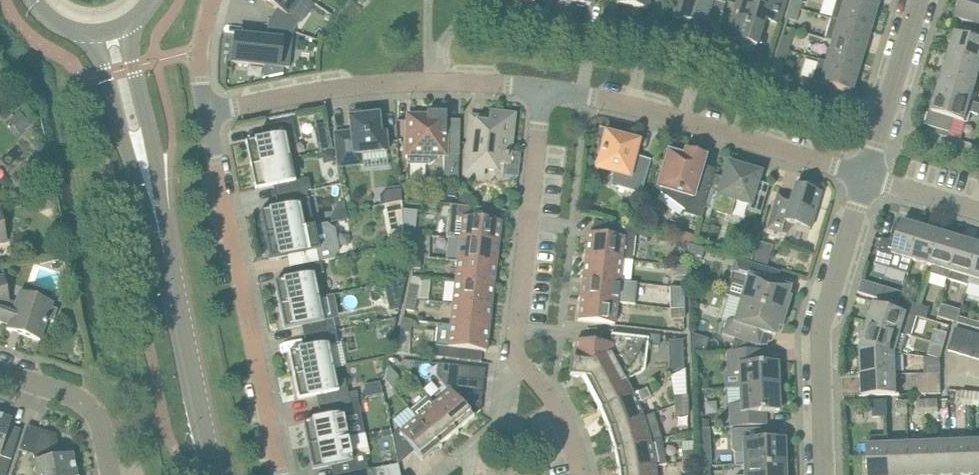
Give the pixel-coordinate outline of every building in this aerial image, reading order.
[(305,0),(263,0),(277,9),(268,22),(293,32),(300,21),(293,17),(305,0)] [(617,2),(648,9),(649,0),(618,0),(617,2)] [(673,16),(691,21),(692,17),(705,21),(712,0),(678,0),(673,16)] [(785,0),(754,0),(753,4),(739,0),(738,0),(733,17),(727,36),(741,41),(742,43),(750,45),(752,44),(756,45),(764,19),(778,23),(785,0)] [(800,9),(803,0),(794,0),(792,6),(800,9)] [(846,0),(835,0),(830,18),(870,30),(877,9),(846,0)] [(877,9),(879,0),(846,0),(877,9)] [(957,18),(976,24),(978,24),(978,0),(963,0),(957,18)] [(797,21),(800,9),(792,6),(788,18),(797,21)] [(830,18),(823,39),(864,51),(870,30),(830,18)] [(289,68),(293,32),(268,22),(266,38),(234,35),(232,62),(289,68)] [(947,51),(978,61),(978,39),(953,31),(950,41),(953,42),(950,52),(947,51)] [(783,35),(779,48),(788,50),(792,38),(783,35)] [(818,59),(858,71),(864,51),(823,39),(822,39),(816,57),(818,58),(818,59)] [(788,50),(779,48),(775,60),(784,63),(788,50)] [(947,51),(944,61),(947,62),(944,71),(941,70),(941,71),(977,82),(978,74),(978,61),(947,51)] [(858,71),(818,59),(812,81),(820,83),(852,93),(858,71)] [(935,91),(971,101),(977,82),(941,71),(938,81),(941,81),(938,91),(936,90),(935,91)] [(971,101),(935,91),(933,100),(935,101),(933,110),(929,109),(925,124),(951,132),(953,124),(955,118),(968,122),(971,112),(978,114),(978,110),(978,104),(971,101)] [(446,112),(427,112),(427,116),(408,116),(408,136),(407,154),(407,164),(427,164),(427,163),(430,163),(433,162),(435,160),(436,157),(437,154),(459,155),(460,140),(460,120),(446,119),(446,112)] [(513,116),(490,113),(489,119),(483,118),(483,116),(481,116),(481,121),(472,120),(472,115),(470,115),(464,175),(487,177),(487,169),(494,169),(495,162),(507,164),(513,116)] [(380,133),(378,114),(349,117),(351,131),(334,133),(336,153),(338,166),(362,164),(361,154),(388,151),(386,132),(380,133)] [(246,142),(251,166),(290,158),(287,143),(297,141),(292,120),(267,126),(269,138),(246,142)] [(617,133),(600,128),(598,153),(601,153),(597,168),(614,172),(613,185),(641,193),(651,159),(634,155),(638,141),(617,136),(617,133)] [(330,136),(316,139),(319,151),(332,148),(330,136)] [(332,150),(322,152),(324,159),(327,161),(334,160),(332,150)] [(705,157),(686,151),(684,157),(668,152),(663,171),(658,187),(661,192),(685,209),(684,213),(701,218),(715,170),(702,166),(705,157)] [(281,196),(311,190),(308,178),(295,180),(290,158),(251,166),(255,189),(279,184),(281,196)] [(719,195),(715,210),(731,215),(735,202),(736,199),(749,203),(748,206),(747,210),(760,214),(763,204),(769,185),(757,181),(759,173),(728,164),(724,178),(723,183),(719,195)] [(821,192),(795,184),(788,209),(774,205),(767,229),(787,235),(795,225),(810,229),(821,192)] [(383,205),(385,204),(386,204),(389,204),(398,201),(398,202),(401,201),(401,187),(386,189),(381,196),(382,205),(383,205)] [(311,190),(281,196),(284,207),(260,212),(265,236),(304,227),(328,223),(327,222),(314,225),(309,203),(307,191),(311,190)] [(461,191),(459,205),(470,206),(472,192),(461,191)] [(55,194),(44,196),(45,204),(50,207),(58,206),(55,194)] [(389,204),(386,204),(387,212),(402,209),(402,207),(401,201),(398,202),(398,201),(389,204)] [(460,239),(498,243),(501,221),(491,220),(492,209),(470,206),(459,205),(450,204),(447,237),(460,239)] [(417,209),(402,207),(402,209),(402,215),(403,224),(415,225),(417,209)] [(583,255),(621,259),(621,258),(631,259),(635,228),(628,226),(603,218),(601,234),(588,233),(586,254),(583,254),(583,255)] [(913,259),(924,224),(914,221),(913,224),(903,220),(902,224),(896,222),(890,240),(883,238),(875,264),(894,269),(909,274),(913,259)] [(293,254),(296,266),(334,258),(334,257),(339,250),(334,228),(328,224),(328,223),(304,227),(265,236),(270,259),(293,254)] [(932,265),(943,230),(934,227),(933,230),(923,227),(924,224),(913,259),(932,265)] [(679,230),(677,240),(692,244),(695,235),(679,230)] [(944,230),(943,230),(932,265),(929,272),(950,278),(963,235),(953,233),(952,235),(943,233),(944,230)] [(963,235),(950,278),(968,284),(969,282),(970,282),(978,253),(978,240),(973,238),(972,241),(963,238),(963,236),(963,235)] [(498,243),(460,239),(457,260),(496,265),(498,243)] [(411,256),(420,255),(419,242),(410,243),(411,256)] [(705,249),(688,244),(688,257),(701,261),(705,249)] [(757,250),(754,260),(767,264),(770,254),(757,250)] [(970,282),(978,285),(978,253),(970,282)] [(420,255),(411,256),(412,269),(421,268),(420,255)] [(581,275),(581,276),(619,281),(621,259),(583,255),(583,256),(586,256),(583,275),(581,275)] [(321,261),(334,258),(296,266),(298,277),(275,282),(280,306),(319,297),(314,275),(324,273),(321,261)] [(457,260),(455,282),(493,286),(496,265),(457,260)] [(741,299),(785,313),(790,297),(787,296),(790,288),(756,278),(759,269),(733,261),(730,271),(734,272),(731,279),(746,284),(741,299)] [(689,275),(688,265),(675,265),(676,275),(689,275)] [(403,266),(392,268),(394,279),(405,277),(403,266)] [(881,279),(865,274),(860,290),(876,295),(881,279)] [(16,303),(10,300),(5,275),(0,276),(0,321),(9,324),(7,329),(40,340),(47,319),(53,321),(57,309),(52,307),(53,302),(20,291),(16,303)] [(578,298),(616,302),(617,302),(634,304),(636,283),(619,281),(581,276),(580,277),(583,277),(581,297),(578,297),(578,298)] [(399,308),(405,279),(385,283),(391,310),(399,308)] [(493,286),(455,282),(453,303),(491,308),(493,286)] [(408,297),(416,299),(419,286),(410,284),(408,297)] [(670,298),(671,308),(684,308),(684,298),(683,289),(670,287),(670,298)] [(319,297),(280,306),(284,329),(301,325),(308,324),(310,336),(336,330),(333,318),(323,320),(319,298),(319,297)] [(414,311),(416,299),(408,297),(405,309),(414,311)] [(614,324),(616,302),(578,298),(581,299),(578,320),(614,324)] [(785,313),(741,299),(734,322),(726,320),(722,334),(759,345),(763,332),(775,336),(778,328),(780,329),(785,313)] [(910,301),(906,312),(917,316),(921,304),(910,301)] [(866,322),(901,333),(911,336),(917,316),(906,312),(891,308),(872,302),(869,312),(872,313),(869,322),(866,321),(866,322)] [(491,308),(453,303),(450,325),(489,329),(491,308)] [(930,307),(921,304),(917,316),(926,319),(930,307)] [(684,308),(671,308),(671,318),(684,318),(684,308)] [(978,322),(959,316),(957,322),(977,327),(978,322)] [(409,332),(412,320),(403,318),(400,331),(409,332)] [(895,353),(901,333),(866,322),(863,332),(866,332),(861,348),(895,353)] [(489,329),(450,325),(437,324),(435,346),(430,356),(434,356),(480,361),(482,351),(486,351),(489,329)] [(949,350),(961,354),(967,331),(956,327),(949,350)] [(338,343),(336,330),(310,336),(312,347),(289,352),(294,376),(333,367),(328,345),(338,343)] [(935,331),(932,341),(944,344),(946,335),(935,331)] [(972,357),(978,334),(967,331),(961,354),(972,357)] [(597,410),(598,411),(632,394),(625,380),(645,370),(648,338),(612,334),(610,344),(596,343),(596,342),(576,340),(574,362),(572,360),(571,361),(573,363),(571,375),(570,376),(570,377),(572,375),(582,377),(589,390),(587,391),(588,392),(590,391),(599,409),(597,410)] [(944,344),(932,341),(929,351),(941,354),(944,344)] [(859,365),(859,375),(896,374),(895,353),(861,348),(862,365),(859,365)] [(740,388),(781,386),(781,371),(778,371),(777,362),(756,362),(755,349),(728,350),(728,373),(739,372),(740,388)] [(403,360),(400,363),(408,372),(412,368),(415,362),(403,360)] [(924,373),(940,373),(940,363),(924,364),(924,372),(924,373)] [(402,383),(388,365),(385,379),(394,390),(402,383)] [(457,378),(483,381),(484,369),(458,366),(457,378)] [(322,394),(324,406),(350,400),(346,379),(336,381),(333,367),(294,376),(299,399),(322,394)] [(924,373),(924,372),(917,372),(918,393),(941,392),(941,383),(940,373),(924,373)] [(897,393),(896,374),(859,375),(859,376),(862,375),(862,385),(859,385),(860,396),(900,395),(900,393),(897,393)] [(479,411),(483,381),(457,378),(455,395),(451,390),(433,404),(458,434),(457,432),(474,418),(473,417),(479,411)] [(674,405),(688,405),(687,395),(686,385),(674,386),(675,395),(674,395),(674,405)] [(781,386),(740,388),(740,404),(730,404),(730,426),(759,425),(758,412),(779,411),(779,401),(782,401),(781,386)] [(645,388),(632,394),(598,411),(599,414),(601,413),(608,429),(606,430),(642,417),(636,403),(649,397),(645,388)] [(960,403),(970,404),(972,392),(961,390),(960,403)] [(970,404),(978,405),(978,392),(972,392),(970,404)] [(410,409),(417,418),(441,448),(442,447),(440,445),(456,433),(458,434),(433,404),(427,395),(410,409)] [(928,412),(928,399),(918,400),(918,413),(928,412)] [(938,399),(928,399),(928,412),(939,412),(938,399)] [(304,422),(308,445),(347,437),(343,414),(352,412),(350,400),(324,406),(327,417),(304,422)] [(908,413),(908,400),(897,401),(898,413),(908,413)] [(877,413),(888,413),(887,401),(877,401),(877,413)] [(688,405),(674,405),(675,415),(688,415),(688,405)] [(612,450),(612,451),(662,438),(653,413),(642,417),(606,430),(606,431),(608,430),(614,450),(612,450)] [(11,459),(21,429),(10,426),(11,420),(0,416),(0,455),(11,459)] [(441,448),(417,418),(400,432),(398,430),(392,434),(398,463),(414,450),(422,460),(439,446),(441,448)] [(76,474),(71,453),(60,456),(56,435),(27,425),(19,450),(34,455),(38,474),(70,474),(76,474)] [(709,427),(697,428),(698,445),(710,445),(709,427)] [(744,464),(784,462),(783,439),(771,439),(771,427),(731,429),(732,449),(736,453),(744,452),(744,464)] [(72,451),(67,432),(57,435),(62,453),(72,451)] [(368,469),(365,458),(354,453),(351,454),(347,437),(308,445),(313,469),(336,464),(339,474),(342,474),(364,470),(368,469)] [(665,464),(662,438),(612,451),(614,451),(619,471),(616,471),(616,472),(654,466),(665,464)] [(972,474),(971,441),(950,442),(952,474),(972,474)] [(971,441),(972,474),(978,474),(978,441),(971,441)] [(889,444),(869,445),(869,442),(868,442),(868,455),(862,455),(863,474),(891,474),(889,444)] [(930,442),(910,443),(911,474),(931,474),(930,442)] [(931,474),(952,474),(950,442),(930,442),(931,474)] [(910,443),(889,444),(891,474),(911,474),(910,443)] [(683,462),(696,461),(696,451),(682,452),(683,462)] [(696,471),(696,461),(683,462),(683,472),(696,471)] [(784,462),(744,464),(745,474),(785,474),(784,462)] [(382,466),(384,474),(399,474),(397,463),(382,466)] [(654,466),(616,472),(619,472),(619,474),(655,474),(654,466)]
